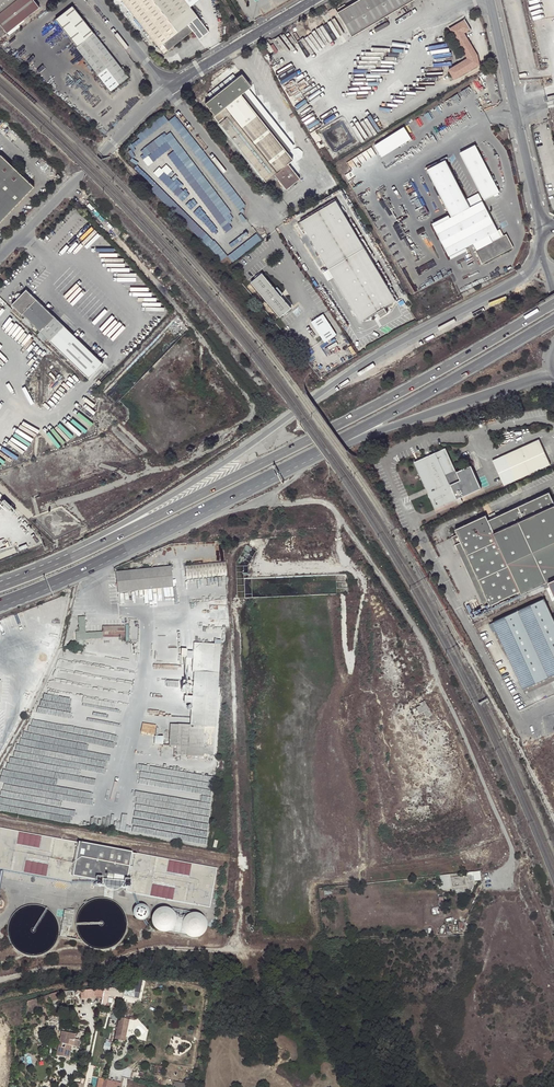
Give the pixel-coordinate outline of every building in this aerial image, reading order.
[(6,32),(39,7),(33,0),(0,0),(0,24),(6,32)] [(162,53),(191,30),(198,39),(208,31),(189,7),(198,0),(121,0),(162,53)] [(337,13),(352,37),(414,0),(358,0),(337,13)] [(109,91),(128,77),(71,6),(54,19),(76,46),(75,47),(109,91)] [(464,32),(470,29),(464,19),(449,29),(467,59),(468,60),(477,55),(464,32)] [(454,80),(479,65),(477,55),(468,60),(467,59),(448,70),(454,80)] [(251,86),(241,74),(235,78),(210,98),(204,103),(214,115),(213,116),(265,181),(273,174),(285,190),(299,179),(287,164),(292,160),(287,154),(269,131),(240,95),(243,92),(246,90),(251,86)] [(210,98),(235,78),(232,74),(207,94),(210,98)] [(269,131),(287,154),(290,151),(243,92),(240,95),(269,131)] [(137,144),(168,120),(164,114),(136,134),(139,138),(134,142),(137,144)] [(245,204),(175,115),(168,120),(241,213),(244,210),(242,207),(245,204)] [(404,125),(374,143),(382,156),(412,137),(404,125)] [(167,134),(164,132),(141,150),(145,157),(167,141),(186,166),(229,223),(232,221),(231,220),(233,218),(229,213),(231,212),(170,132),(167,134)] [(141,150),(137,144),(133,147),(135,150),(132,153),(134,155),(141,150)] [(499,192),(475,145),(460,153),(484,200),(499,192)] [(33,185),(0,154),(0,220),(33,185)] [(491,239),(492,242),(475,251),(476,254),(482,264),(513,248),(506,234),(501,237),(478,193),(466,199),(445,160),(427,170),(451,217),(433,226),(448,256),(472,244),(475,248),(491,239)] [(184,167),(183,165),(177,169),(178,172),(179,171),(221,227),(221,228),(225,233),(227,230),(224,226),(226,224),(229,229),(232,227),(229,223),(186,166),(184,167)] [(154,179),(157,183),(170,172),(169,171),(172,169),(169,166),(166,168),(167,169),(154,179)] [(176,178),(166,187),(182,202),(189,194),(186,192),(187,191),(185,188),(183,190),(181,188),(183,185),(176,178)] [(221,261),(227,256),(214,240),(213,241),(158,186),(160,185),(157,183),(151,188),(154,190),(152,192),(207,247),(209,246),(221,261)] [(191,201),(190,200),(185,205),(190,210),(197,204),(193,198),(191,201)] [(335,201),(297,224),(301,231),(305,229),(307,234),(314,246),(360,321),(376,312),(379,317),(387,313),(383,308),(396,301),(392,296),(363,248),(361,244),(346,218),(339,207),(338,206),(335,201)] [(215,226),(199,206),(193,213),(210,230),(212,229),(214,231),(216,230),(214,227),(215,226)] [(245,231),(229,244),(231,247),(248,234),(245,231)] [(256,233),(227,256),(233,262),(261,240),(256,233)] [(314,246),(307,234),(305,235),(312,247),(314,246)] [(277,286),(264,270),(253,279),(281,314),(293,305),(282,292),(284,291),(279,285),(277,286)] [(11,304),(88,378),(103,363),(25,289),(11,304)] [(323,315),(311,322),(324,343),(336,335),(323,315)] [(492,461),(503,486),(550,464),(539,440),(492,461)] [(471,465),(456,472),(445,449),(430,456),(426,457),(415,462),(435,509),(481,488),(471,465)] [(553,579),(553,501),(550,493),(489,520),(521,591),(522,593),(530,589),(544,583),(548,581),(553,579)] [(455,545),(457,550),(458,549),(463,547),(476,575),(474,576),(476,580),(478,579),(487,599),(481,601),(484,606),(489,604),(490,605),(521,591),(489,520),(487,515),(456,529),(458,534),(452,537),(456,545),(455,545)] [(476,575),(463,547),(458,549),(481,601),(487,599),(478,579),(476,580),(474,576),(476,575)] [(213,562),(214,577),(227,576),(225,561),(213,562)] [(213,562),(185,565),(187,580),(214,577),(213,562)] [(173,588),(171,566),(116,572),(118,593),(173,588)] [(533,595),(547,589),(544,583),(530,589),(533,595)] [(553,675),(553,622),(543,599),(528,607),(492,623),(522,689),(553,675)] [(85,633),(84,617),(78,617),(79,632),(76,632),(76,640),(83,640),(103,638),(103,637),(124,637),(124,627),(122,627),(102,627),(102,632),(85,633)] [(194,643),(192,672),(194,672),(193,681),(193,686),(193,690),(185,689),(185,695),(192,695),(191,726),(177,725),(177,726),(169,725),(168,735),(168,738),(168,743),(161,743),(161,746),(168,747),(172,747),(175,747),(175,750),(175,756),(213,758),(220,644),(220,640),(214,640),(214,645),(194,643)] [(522,689),(525,694),(553,680),(553,675),(522,689)] [(415,712),(417,716),(422,713),(426,720),(432,717),(424,702),(418,705),(419,707),(411,711),(413,714),(415,712)] [(181,771),(156,767),(155,771),(160,772),(159,778),(181,782),(182,776),(180,776),(181,771)] [(142,835),(207,843),(214,785),(201,783),(201,788),(186,786),(185,791),(189,791),(189,798),(139,792),(135,818),(136,818),(136,825),(143,826),(142,835)] [(0,828),(0,869),(71,882),(72,876),(93,880),(93,882),(94,882),(94,884),(93,884),(92,886),(101,886),(101,885),(105,885),(105,883),(109,884),(109,885),(123,887),(123,888),(124,888),(125,889),(125,891),(126,892),(127,893),(209,908),(217,868),(0,828)] [(481,880),(480,871),(473,872),(474,881),(481,880)] [(473,885),(472,876),(466,876),(451,878),(453,888),(467,886),(473,885)] [(467,886),(453,888),(453,893),(469,892),(470,891),(471,890),(473,889),(473,887),(474,886),(474,885),(473,885),(467,886)] [(149,914),(149,912),(149,909),(147,907),(145,905),(143,904),(140,904),(137,905),(135,907),(134,909),(134,912),(134,914),(135,916),(137,918),(139,919),(141,920),(144,919),(146,918),(148,916),(149,914)] [(177,916),(176,914),(174,911),(171,908),(167,907),(163,907),(159,908),(155,911),(153,914),(152,919),(152,923),(154,927),(158,930),(161,932),(165,932),(169,931),(173,929),(175,926),(177,922),(177,918),(177,916)] [(65,910),(60,935),(65,936),(67,925),(71,926),(74,912),(65,910)] [(208,926),(207,922),(205,918),(203,915),(199,913),(195,912),(190,913),(187,915),(185,917),(184,919),(182,923),(182,927),(184,931),(186,935),(190,937),(194,938),(198,937),(202,936),(205,933),(207,930),(208,926)] [(173,929),(169,931),(186,935),(184,931),(182,927),(182,923),(184,919),(185,917),(177,916),(177,918),(177,922),(175,926),(173,929)] [(142,979),(126,981),(124,988),(123,995),(138,998),(142,979)] [(124,988),(104,989),(103,997),(101,1006),(106,1006),(108,996),(122,997),(123,995),(124,988)] [(103,997),(104,989),(95,989),(95,996),(103,997)] [(119,1018),(115,1040),(125,1042),(129,1020),(119,1018)] [(75,1035),(67,1033),(65,1038),(63,1038),(62,1044),(65,1044),(64,1048),(61,1048),(58,1047),(56,1055),(68,1058),(70,1050),(68,1049),(69,1045),(71,1045),(78,1047),(80,1040),(74,1039),(75,1035)] [(76,1086),(84,1086),(85,1078),(82,1078),(82,1083),(77,1082),(76,1086)]
